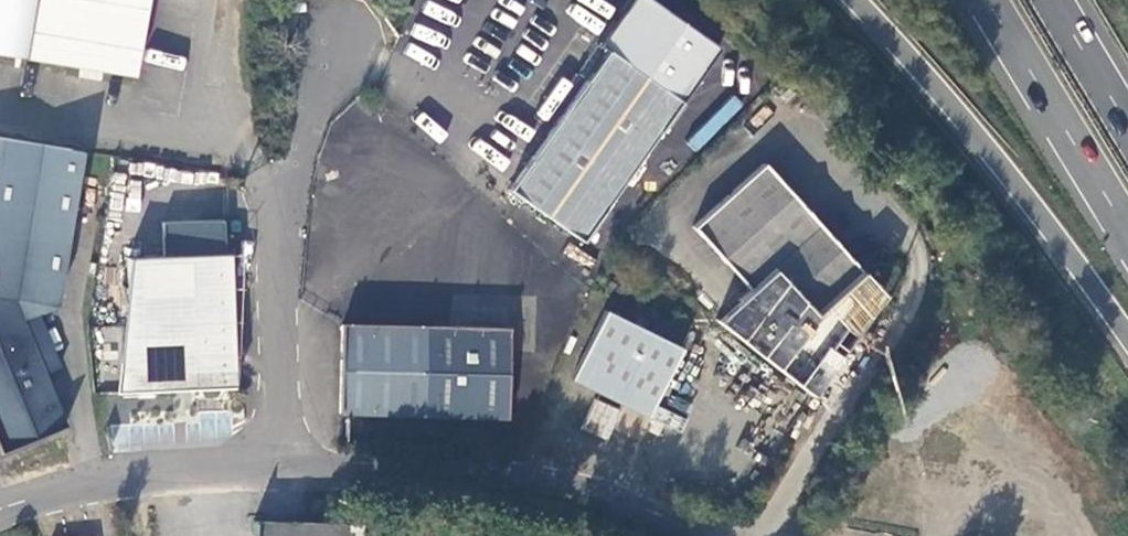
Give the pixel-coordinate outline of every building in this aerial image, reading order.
[(133,75),(146,0),(0,0),(0,54),(133,75)] [(575,3),(568,13),(596,35),(604,25),(575,3)] [(681,100),(607,48),(508,188),(582,241),(681,100)] [(80,149),(0,136),(0,296),(15,299),(23,318),(56,305),(80,149)] [(805,306),(821,307),(861,271),(764,163),(693,227),(749,289),(772,269),(805,306)] [(233,387),(229,255),(129,258),(133,389),(233,387)] [(772,269),(749,289),(717,325),(812,400),(882,300),(861,271),(821,307),(805,306),(772,269)] [(23,318),(15,299),(0,296),(0,442),(2,447),(66,421),(23,318)] [(508,328),(508,306),(479,306),(478,328),(508,328)] [(606,311),(572,379),(649,417),(683,349),(606,311)] [(508,328),(478,328),(341,324),(339,413),(505,418),(508,328)] [(354,506),(354,497),(343,498),(343,506),(354,506)] [(365,524),(254,521),(254,535),(459,535),(365,524)]
